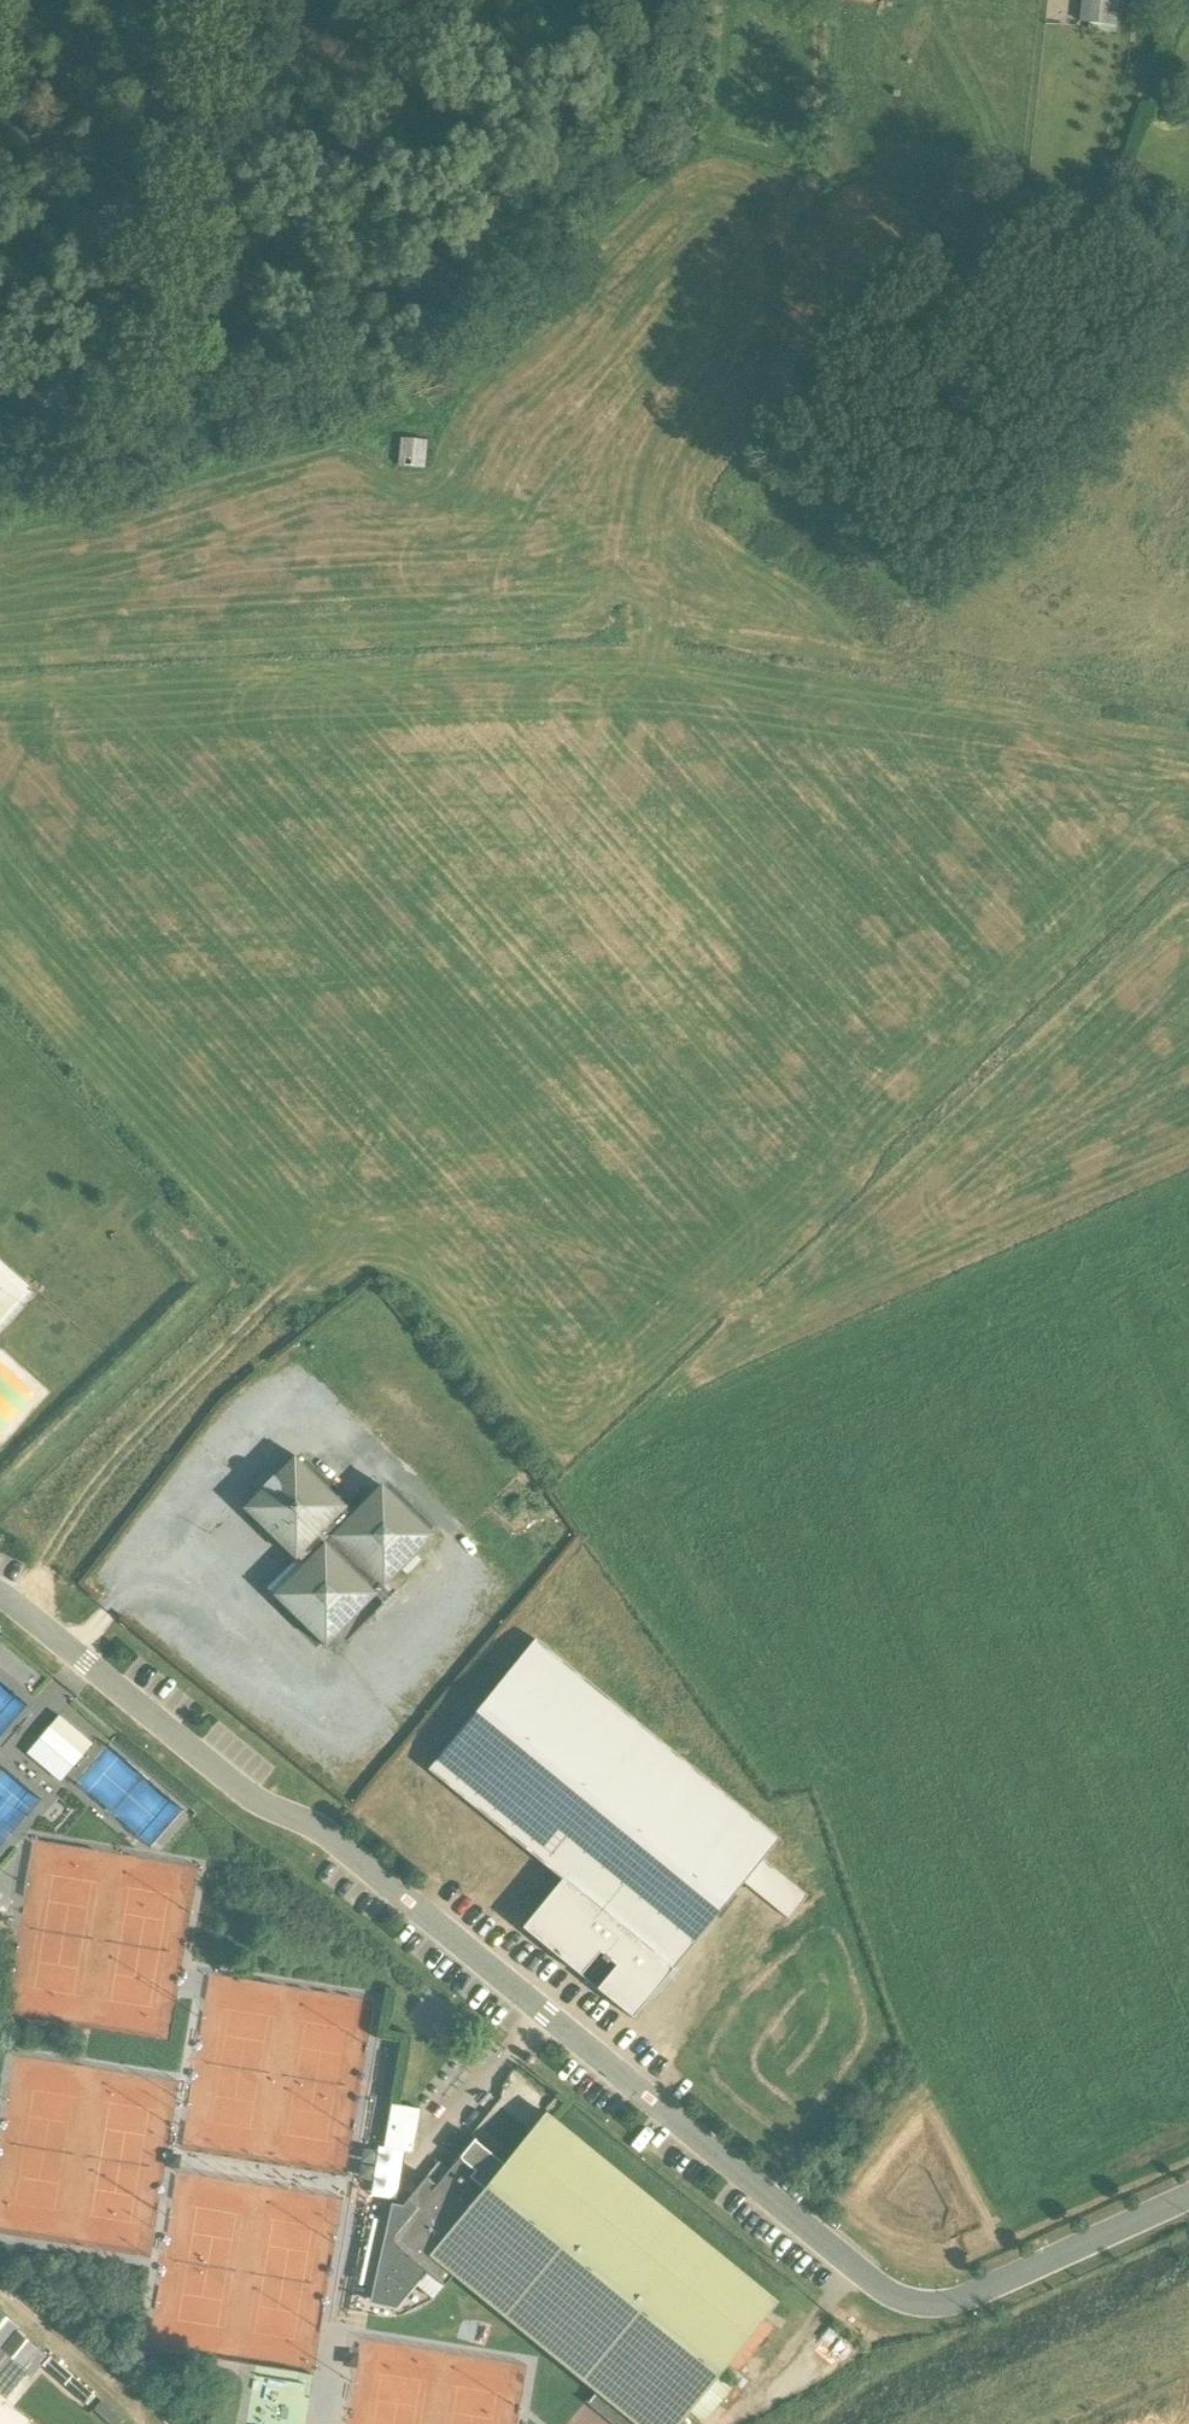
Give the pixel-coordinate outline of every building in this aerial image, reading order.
[(1120,29),(1121,0),(1080,0),(1079,27),(1120,29)] [(397,465),(425,467),(427,439),(399,437),(397,465)] [(345,1508),(294,1457),(242,1510),(294,1561),(295,1560),(301,1567),(272,1597),(324,1648),(375,1596),(372,1593),(377,1587),(381,1590),(399,1571),(405,1577),(421,1561),(415,1555),(432,1537),(380,1486),(350,1516),(344,1510),(345,1508)] [(778,1840),(534,1641),(427,1771),(561,1881),(521,1930),(631,2020),(742,1884),(787,1920),(806,1897),(762,1861),(778,1840)] [(92,1743),(58,1715),(26,1753),(60,1781),(92,1743)] [(383,2149),(411,2154),(418,2111),(390,2106),(383,2149)] [(545,2113),(503,2165),(473,2141),(448,2171),(437,2163),(400,2208),(396,2207),(390,2206),(369,2304),(396,2310),(415,2287),(431,2299),(432,2301),(443,2288),(452,2278),(594,2394),(585,2405),(609,2423),(678,2423),(687,2413),(702,2423),(734,2386),(719,2374),(777,2304),(545,2113)] [(6,2399),(24,2376),(30,2380),(40,2367),(87,2407),(95,2398),(49,2357),(16,2333),(19,2330),(0,2316),(0,2394),(6,2399)] [(92,2410),(107,2423),(120,2423),(122,2422),(99,2402),(92,2410)]
